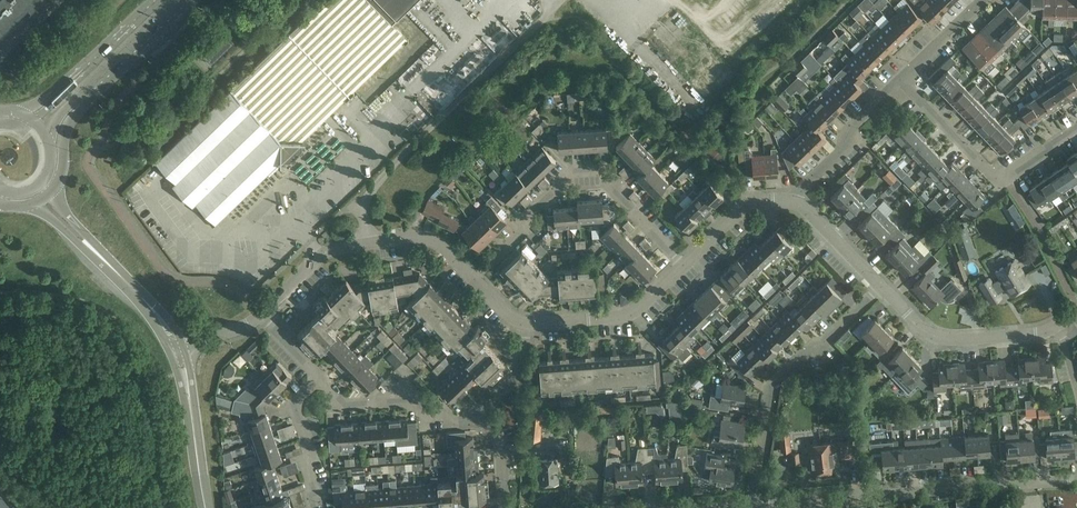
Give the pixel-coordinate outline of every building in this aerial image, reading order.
[(27,9),(30,13),(43,0),(0,0),(0,35),(27,9)] [(301,141),(407,38),(392,23),(416,0),(323,0),(156,162),(216,224),(280,162),(289,162),(301,150),(301,141)] [(654,1),(660,17),(670,13),(665,0),(656,0),(654,1)] [(873,3),(870,0),(863,0),(858,5),(864,11),(865,12),(868,9),(868,8),(873,3)] [(879,10),(888,1),(887,0),(877,0),(873,3),(879,10)] [(940,13),(928,0),(911,0),(913,2),(934,24),(943,15),(940,13)] [(940,13),(949,4),(945,0),(928,0),(940,13)] [(1042,0),(1019,0),(1014,4),(1024,15),(1030,10),(1042,10),(1042,0)] [(1054,18),(1054,0),(1042,0),(1042,10),(1041,18),(1048,18),(1048,26),(1054,26),(1054,18)] [(1066,0),(1054,0),(1054,18),(1066,19),(1066,0)] [(1066,19),(1076,19),(1076,0),(1066,0),(1066,19)] [(893,7),(898,12),(912,26),(921,17),(907,3),(901,9),(897,4),(893,7)] [(1024,15),(1014,4),(1009,10),(1006,6),(997,15),(1017,36),(1026,28),(1019,20),(1024,15)] [(864,11),(858,5),(850,13),(856,19),(864,11)] [(889,20),(903,35),(912,26),(898,12),(889,20)] [(1017,36),(997,15),(988,23),(1009,45),(1017,36)] [(859,24),(856,20),(851,25),(854,29),(859,24)] [(881,29),(895,43),(903,35),(889,20),(881,29)] [(872,37),(886,51),(895,43),(881,29),(876,23),(872,27),(877,32),(872,37)] [(1009,45),(988,23),(980,32),(1000,53),(1005,58),(1005,57),(1007,59),(1010,57),(1003,50),(1009,45)] [(678,38),(688,28),(684,24),(674,33),(678,38)] [(832,29),(823,39),(829,46),(830,46),(833,42),(839,37),(839,36),(832,29)] [(697,43),(687,32),(677,41),(687,52),(697,43)] [(839,37),(842,40),(847,36),(844,32),(839,36),(839,37)] [(863,45),(877,60),(886,51),(872,37),(867,32),(859,40),(863,45)] [(1000,53),(980,32),(971,40),(991,61),(1000,53)] [(226,34),(203,56),(211,64),(234,43),(226,34)] [(995,65),(991,61),(971,40),(962,49),(986,74),(995,65)] [(1076,53),(1076,49),(1073,43),(1069,46),(1074,55),(1076,53)] [(1054,53),(1058,49),(1064,45),(1063,44),(1053,44),(1050,47),(1054,53)] [(855,54),(869,68),(877,60),(863,45),(855,54)] [(825,50),(830,55),(834,51),(830,46),(829,46),(825,50)] [(1050,47),(1044,51),(1041,55),(1044,59),(1054,53),(1050,47)] [(1030,61),(1035,55),(1031,51),(1025,56),(1030,61)] [(823,52),(816,59),(820,64),(821,64),(828,57),(823,52)] [(824,71),(838,57),(834,52),(820,66),(824,71)] [(869,68),(855,54),(850,58),(845,53),(841,57),(846,62),(847,63),(860,77),(869,68)] [(940,93),(961,73),(956,68),(951,73),(947,69),(955,62),(951,57),(938,69),(928,79),(933,83),(932,84),(940,93)] [(1016,62),(1019,65),(1022,68),(1027,63),(1021,57),(1016,62)] [(820,64),(816,59),(807,67),(812,72),(820,64)] [(792,69),(799,75),(807,67),(800,61),(792,69)] [(1004,61),(996,69),(1000,72),(1008,64),(1004,61)] [(833,77),(838,83),(852,97),(861,88),(858,85),(863,81),(860,77),(847,63),(833,76),(834,77),(833,77)] [(1037,70),(1034,67),(1031,64),(1023,71),(1027,77),(1028,78),(1037,70)] [(1076,87),(1076,68),(1073,71),(1069,65),(1065,68),(1076,87)] [(1012,78),(1018,71),(1015,68),(1009,74),(1012,78)] [(1070,98),(1076,94),(1076,87),(1065,68),(1055,75),(1070,98)] [(949,102),(964,87),(960,83),(967,75),(963,71),(961,73),(940,93),(949,102)] [(1022,81),(1027,77),(1023,71),(1018,77),(1022,81)] [(1070,98),(1055,75),(1054,74),(1044,81),(1048,87),(1060,105),(1070,98)] [(790,84),(795,90),(804,82),(798,76),(790,84)] [(1001,88),(1005,85),(1010,80),(1005,76),(997,84),(1001,88)] [(852,97),(838,83),(833,77),(830,81),(835,86),(830,91),(844,105),(852,97)] [(1018,86),(1013,80),(1003,90),(1008,96),(1018,86)] [(795,90),(790,84),(784,89),(790,95),(795,90)] [(955,113),(957,110),(980,88),(975,84),(968,91),(964,87),(949,102),(954,107),(952,109),(955,113)] [(1038,94),(1050,112),(1060,105),(1048,87),(1038,94)] [(965,119),(981,104),(976,99),(984,92),(980,88),(957,110),(965,119)] [(844,105),(830,91),(825,96),(820,91),(816,94),(835,114),(844,105)] [(1025,95),(1040,119),(1050,112),(1038,94),(1033,98),(1030,92),(1025,95)] [(835,114),(816,94),(808,103),(812,108),(826,122),(835,114)] [(1040,119),(1025,95),(1020,99),(1024,104),(1018,108),(1022,114),(1030,125),(1030,126),(1040,119)] [(781,109),(786,104),(778,96),(772,101),(781,109)] [(765,108),(770,114),(776,108),(771,103),(765,108)] [(981,104),(965,119),(974,127),(995,107),(991,103),(985,108),(981,104)] [(982,136),(997,121),(993,116),(998,111),(995,107),(974,127),(982,136)] [(436,122),(443,115),(437,108),(430,115),(436,122)] [(826,122),(812,108),(807,112),(803,108),(799,111),(804,116),(803,116),(811,124),(818,130),(826,122)] [(1013,123),(991,145),(999,154),(1014,139),(1010,134),(1020,124),(1024,129),(1030,125),(1022,114),(1013,123)] [(758,127),(762,123),(756,116),(752,121),(758,127)] [(997,121),(982,136),(991,145),(1013,123),(1008,118),(1001,125),(997,121)] [(742,125),(745,128),(744,128),(748,132),(753,127),(750,123),(748,120),(742,125)] [(542,121),(539,125),(543,130),(547,127),(542,121)] [(901,145),(915,132),(906,123),(898,130),(894,126),(882,136),(883,137),(878,141),(880,144),(885,139),(891,145),(896,139),(901,145)] [(802,132),(816,146),(825,137),(818,130),(811,124),(802,132)] [(535,128),(540,133),(543,130),(539,125),(535,128)] [(537,136),(540,133),(535,128),(532,131),(537,136)] [(593,129),(595,149),(607,148),(606,128),(593,129)] [(582,130),(583,150),(595,149),(593,129),(582,130)] [(570,131),(571,150),(583,150),(582,130),(570,131)] [(571,150),(570,131),(557,132),(559,151),(571,150)] [(816,146),(802,132),(794,140),(808,155),(816,146)] [(899,163),(904,159),(923,140),(926,138),(920,132),(917,134),(915,132),(901,145),(906,150),(896,160),(899,163)] [(625,156),(639,143),(630,134),(616,147),(625,156)] [(1036,148),(1041,146),(1037,135),(1031,137),(1036,148)] [(799,163),(808,155),(794,140),(781,153),(789,169),(797,162),(799,163)] [(918,162),(921,159),(932,149),(923,140),(904,159),(907,162),(913,157),(918,162)] [(625,156),(633,165),(647,151),(639,143),(625,156)] [(542,147),(533,156),(546,169),(555,161),(542,147)] [(778,174),(776,155),(778,155),(777,150),(776,148),(770,148),(771,155),(764,155),(765,175),(778,174)] [(764,155),(752,156),(752,151),(749,149),(744,149),(745,161),(746,176),(753,176),(765,175),(764,155)] [(917,173),(921,176),(940,157),(932,149),(921,159),(918,162),(923,167),(917,173)] [(637,177),(637,178),(655,160),(647,151),(633,165),(641,173),(637,177)] [(892,151),(888,157),(895,161),(898,155),(892,151)] [(1068,158),(1076,171),(1076,151),(1068,158)] [(533,156),(524,164),(538,178),(546,169),(533,156)] [(940,157),(921,176),(918,179),(921,182),(925,178),(930,183),(933,181),(952,162),(948,166),(940,157)] [(1060,168),(1072,186),(1076,183),(1076,171),(1068,158),(1067,158),(1070,162),(1060,168)] [(656,160),(655,160),(637,178),(645,186),(659,173),(651,164),(656,160)] [(960,171),(952,162),(933,181),(941,189),(947,184),(960,171)] [(524,164),(516,172),(529,186),(538,178),(524,164)] [(893,169),(901,178),(907,173),(898,164),(893,169)] [(622,175),(627,170),(624,167),(619,172),(622,175)] [(683,172),(686,176),(691,171),(688,167),(683,172)] [(1060,168),(1050,175),(1066,198),(1069,196),(1066,190),(1072,186),(1060,168)] [(449,174),(450,176),(454,180),(458,176),(454,172),(453,170),(449,174)] [(627,170),(622,175),(625,179),(630,174),(627,170)] [(946,195),(949,198),(969,180),(960,171),(947,184),(952,189),(946,195)] [(520,195),(529,186),(516,172),(507,181),(520,195)] [(686,176),(683,172),(678,177),(681,181),(686,176)] [(668,182),(659,173),(645,186),(654,195),(668,182)] [(830,196),(840,206),(853,193),(857,189),(851,182),(853,181),(845,173),(834,184),(838,189),(830,196)] [(720,200),(722,202),(725,199),(721,194),(726,189),(712,174),(702,184),(705,187),(701,191),(714,205),(720,200)] [(1050,175),(1040,181),(1052,199),(1059,194),(1063,200),(1066,198),(1050,175)] [(456,182),(450,176),(445,182),(450,187),(456,182)] [(541,181),(546,186),(549,183),(544,178),(541,181)] [(894,189),(901,182),(897,178),(890,185),(894,189)] [(958,196),(963,201),(977,188),(969,180),(949,198),(953,202),(958,196)] [(511,203),(520,195),(507,181),(493,194),(503,204),(508,199),(511,203)] [(546,186),(541,181),(538,185),(543,190),(546,186)] [(1042,206),(1052,199),(1040,181),(1030,188),(1033,192),(1027,196),(1035,208),(1041,204),(1042,206)] [(665,189),(669,192),(674,187),(671,184),(665,189)] [(985,197),(977,188),(963,201),(968,206),(963,212),(971,220),(982,210),(977,205),(985,197)] [(669,192),(665,189),(660,194),(664,197),(669,192)] [(709,210),(714,205),(701,191),(698,194),(693,189),(687,194),(692,199),(706,213),(708,216),(711,212),(709,210)] [(632,199),(637,194),(634,191),(629,196),(632,199)] [(861,196),(858,199),(853,193),(840,206),(843,210),(842,211),(842,213),(845,216),(847,216),(848,215),(849,216),(857,208),(861,213),(873,202),(868,197),(865,199),(861,196)] [(637,194),(632,199),(635,203),(640,198),(637,194)] [(524,198),(529,203),(532,200),(527,195),(524,198)] [(490,205),(481,214),(497,230),(506,222),(497,212),(502,207),(491,196),(486,201),(490,205)] [(529,203),(524,198),(520,201),(525,207),(529,203)] [(708,216),(706,213),(692,199),(684,208),(697,222),(702,217),(704,219),(708,216)] [(428,216),(435,203),(428,200),(422,212),(428,216)] [(601,200),(589,201),(590,220),(610,218),(608,204),(602,205),(601,200)] [(577,207),(565,208),(567,228),(579,227),(577,201),(577,202),(577,207)] [(579,221),(590,220),(589,201),(577,201),(579,227),(579,221)] [(864,231),(867,235),(886,216),(873,202),(861,213),(866,217),(858,225),(859,226),(857,227),(857,229),(861,232),(862,232),(864,231)] [(435,203),(428,216),(438,220),(437,222),(454,231),(458,222),(442,214),(445,208),(435,203)] [(1006,208),(1011,217),(1019,212),(1014,203),(1006,208)] [(1063,209),(1066,213),(1073,208),(1070,204),(1063,209)] [(548,229),(567,228),(565,208),(553,209),(553,215),(547,215),(548,229)] [(688,230),(697,222),(684,208),(675,216),(688,230)] [(488,239),(497,230),(481,214),(475,219),(471,215),(468,218),(472,222),(488,239)] [(885,237),(889,241),(900,230),(886,216),(867,235),(877,244),(885,237)] [(1059,221),(1062,226),(1068,222),(1065,218),(1059,221)] [(626,229),(631,224),(627,221),(622,226),(626,229)] [(1062,226),(1059,221),(1054,225),(1056,230),(1062,226)] [(479,248),(488,239),(472,222),(463,231),(479,248)] [(496,246),(513,230),(507,223),(490,239),(496,246)] [(600,237),(608,246),(622,233),(614,224),(600,237)] [(631,224),(626,229),(629,232),(634,228),(631,224)] [(777,230),(767,239),(782,254),(791,245),(792,246),(796,242),(791,236),(781,226),(777,230)] [(966,227),(953,232),(963,261),(976,256),(966,227)] [(891,259),(895,264),(912,247),(903,238),(905,235),(900,230),(889,241),(894,246),(886,254),(887,255),(885,256),(885,258),(888,261),(890,261),(891,259)] [(608,246),(617,255),(631,241),(622,233),(608,246)] [(642,246),(648,241),(644,238),(639,243),(642,246)] [(767,239),(759,247),(769,258),(773,262),(782,254),(767,239)] [(911,276),(928,259),(932,255),(928,251),(929,250),(919,240),(912,247),(895,264),(904,273),(906,272),(911,276)] [(617,255),(625,263),(639,250),(631,241),(617,255)] [(648,241),(642,246),(646,250),(651,245),(648,241)] [(755,243),(746,251),(761,266),(769,258),(759,247),(755,243)] [(538,252),(543,248),(540,244),(535,249),(538,252)] [(543,248),(538,252),(542,256),(547,251),(543,248)] [(502,270),(511,279),(531,260),(522,250),(520,252),(517,249),(502,263),(505,266),(502,270)] [(625,263),(633,272),(647,259),(639,250),(625,263)] [(752,275),(761,266),(746,251),(737,260),(752,275)] [(1070,260),(1074,266),(1069,270),(1076,281),(1076,255),(1070,260)] [(933,256),(921,267),(927,273),(939,262),(933,256)] [(656,267),(647,259),(633,272),(647,286),(657,276),(652,271),(656,267)] [(520,288),(540,269),(531,260),(511,279),(520,288)] [(737,260),(729,268),(743,283),(745,285),(749,282),(747,279),(752,275),(737,260)] [(1029,284),(1015,260),(995,272),(1010,296),(1029,284)] [(963,263),(955,266),(960,280),(968,278),(963,263)] [(1046,266),(1041,268),(1047,278),(1051,275),(1046,266)] [(596,267),(583,268),(585,296),(598,295),(598,293),(604,292),(603,273),(596,274),(596,267)] [(321,311),(297,335),(315,354),(321,348),(363,391),(377,377),(368,368),(373,364),(366,355),(361,360),(328,326),(332,323),(335,325),(344,316),(347,320),(368,301),(370,301),(372,310),(398,305),(396,297),(405,296),(409,291),(415,297),(409,303),(427,322),(435,330),(445,341),(453,349),(454,349),(459,354),(461,356),(465,352),(467,354),(470,351),(474,355),(440,388),(454,402),(480,377),(486,383),(504,365),(499,359),(481,340),(483,338),(487,334),(478,324),(474,329),(468,323),(462,317),(451,305),(445,298),(439,293),(436,289),(430,283),(429,283),(419,273),(413,274),(411,268),(403,270),(404,276),(393,278),(393,277),(384,279),(376,280),(367,282),(367,283),(357,285),(353,288),(346,281),(340,287),(334,293),(328,299),(325,296),(324,297),(315,305),(321,311)] [(570,269),(572,297),(585,296),(583,268),(570,269)] [(720,277),(716,281),(730,296),(735,291),(743,283),(729,268),(720,277)] [(529,297),(531,295),(549,278),(540,269),(520,288),(529,297)] [(557,270),(557,278),(559,294),(559,298),(572,297),(570,269),(557,270)] [(787,276),(790,279),(795,275),(792,271),(787,276)] [(930,306),(938,297),(940,299),(942,300),(944,301),(946,302),(947,302),(950,302),(951,301),(952,301),(954,299),(953,297),(958,301),(965,295),(960,290),(961,289),(951,278),(939,290),(925,275),(913,286),(923,297),(922,298),(930,306)] [(817,291),(834,308),(840,303),(837,300),(841,297),(845,292),(831,277),(827,282),(817,291)] [(538,296),(559,294),(557,278),(549,278),(531,295),(535,299),(538,296)] [(711,285),(702,294),(716,309),(725,300),(730,296),(716,281),(711,285)] [(767,290),(771,294),(775,289),(772,286),(767,290)] [(827,311),(829,313),(834,308),(817,291),(813,286),(809,289),(814,294),(809,299),(823,314),(827,311)] [(773,296),(778,302),(783,297),(778,292),(773,296)] [(715,314),(719,311),(716,309),(702,294),(693,302),(708,317),(713,312),(715,314)] [(778,302),(773,296),(768,301),(773,306),(778,302)] [(756,298),(748,305),(753,311),(761,303),(756,298)] [(815,322),(823,314),(809,299),(800,307),(815,322)] [(693,302),(685,311),(699,325),(708,317),(693,302)] [(802,326),(806,331),(815,322),(800,307),(798,310),(796,307),(793,307),(789,312),(792,315),(792,316),(802,326)] [(690,334),(691,334),(699,325),(685,311),(676,319),(680,324),(680,323),(690,334)] [(788,311),(779,320),(793,335),(802,326),(792,316),(792,315),(789,312),(788,311)] [(864,336),(870,342),(884,328),(874,319),(869,324),(865,319),(853,331),(861,339),(864,336)] [(785,343),(793,335),(779,320),(770,328),(785,343)] [(386,330),(392,337),(399,344),(404,339),(397,332),(398,331),(394,327),(396,323),(393,321),(392,324),(386,330)] [(742,333),(743,335),(752,326),(747,321),(738,330),(742,333)] [(695,338),(691,334),(690,334),(680,323),(680,324),(672,332),(686,346),(695,338)] [(776,351),(785,343),(770,328),(762,336),(776,351)] [(888,343),(893,338),(890,335),(891,333),(891,331),(888,328),(885,328),(884,329),(884,328),(870,342),(866,345),(880,360),(888,353),(892,348),(888,343)] [(730,338),(735,343),(743,335),(742,333),(738,330),(730,338)] [(379,348),(384,343),(387,346),(392,341),(381,331),(376,335),(381,340),(376,345),(379,348)] [(658,345),(668,354),(673,360),(677,355),(682,360),(691,352),(686,346),(672,332),(663,340),(658,345)] [(762,336),(753,344),(767,360),(776,351),(762,336)] [(261,350),(264,347),(257,340),(248,349),(251,352),(257,346),(261,350)] [(407,357),(394,343),(389,348),(402,362),(407,357)] [(403,348),(410,355),(415,350),(408,343),(403,348)] [(423,343),(418,348),(424,355),(430,350),(423,343)] [(753,344),(744,353),(759,368),(767,360),(753,344)] [(882,367),(886,371),(892,377),(912,357),(902,347),(892,357),(888,353),(880,360),(876,364),(880,369),(882,367)] [(453,349),(450,352),(456,357),(459,354),(454,349),(453,349)] [(431,352),(426,357),(433,364),(438,359),(431,352)] [(407,363),(412,368),(422,358),(417,353),(407,363)] [(750,377),(759,368),(744,353),(735,361),(731,357),(726,361),(733,368),(743,378),(747,374),(750,377)] [(653,354),(640,355),(642,383),(655,382),(656,389),(660,389),(658,361),(654,361),(653,354)] [(640,355),(627,356),(629,384),(642,383),(640,355)] [(627,356),(615,357),(617,385),(629,384),(627,356)] [(615,357),(602,358),(604,386),(617,385),(615,357)] [(921,367),(912,357),(892,377),(897,382),(907,394),(917,384),(911,377),(921,367)] [(1044,357),(1031,358),(1032,377),(1039,376),(1040,383),(1053,382),(1051,363),(1045,364),(1044,357)] [(602,358),(589,359),(592,387),(604,386),(602,358)] [(1018,366),(1011,366),(1013,385),(1026,384),(1025,377),(1032,377),(1031,358),(1017,359),(1018,366)] [(577,359),(564,360),(566,389),(579,388),(577,359)] [(589,359),(577,359),(579,388),(592,387),(589,359)] [(564,360),(552,361),(554,390),(566,389),(564,360)] [(991,361),(992,380),(993,384),(999,383),(1000,386),(1013,385),(1011,366),(1005,367),(1004,360),(991,361)] [(541,391),(554,390),(552,361),(539,362),(539,370),(534,370),(537,398),(541,398),(541,391)] [(978,369),(972,370),(973,388),(986,387),(985,380),(992,380),(991,361),(978,362),(978,369)] [(276,362),(262,376),(278,392),(292,378),(276,362)] [(445,367),(440,362),(433,369),(438,374),(445,367)] [(234,366),(230,363),(225,368),(223,376),(227,377),(232,375),(234,371),(234,366)] [(964,363),(951,364),(953,383),(959,382),(960,389),(973,388),(972,370),(965,370),(964,363)] [(1055,363),(1051,363),(1053,382),(1059,381),(1055,363)] [(946,383),(953,383),(951,364),(938,366),(938,372),(932,373),(933,389),(933,391),(946,390),(946,383)] [(263,406),(278,392),(262,376),(248,389),(255,395),(248,402),(263,406)] [(714,408),(728,411),(729,403),(742,405),(745,387),(723,384),(721,397),(715,396),(714,408)] [(701,409),(703,400),(692,398),(690,407),(701,409)] [(465,418),(477,411),(471,400),(458,406),(465,418)] [(242,413),(249,432),(270,425),(266,413),(267,407),(263,406),(248,402),(251,410),(242,413)] [(529,411),(526,438),(540,439),(542,412),(529,411)] [(543,412),(543,421),(561,420),(560,411),(543,412)] [(744,423),(729,421),(730,416),(723,415),(722,420),(721,420),(719,432),(713,431),(711,444),(731,447),(732,439),(741,440),(744,423)] [(848,429),(858,428),(856,415),(846,416),(848,429)] [(394,420),(396,440),(396,445),(417,444),(416,422),(407,423),(407,419),(394,420)] [(394,420),(382,421),(384,441),(396,440),(394,420)] [(382,421),(370,422),(372,442),(384,441),(382,421)] [(370,422),(358,423),(360,443),(372,442),(370,422)] [(358,423),(346,424),(348,443),(360,443),(358,423)] [(279,434),(284,432),(295,429),(293,424),(282,428),(282,427),(277,429),(279,434)] [(341,444),(348,443),(346,424),(334,425),(335,432),(328,432),(329,451),(341,450),(341,444)] [(253,443),(273,436),(270,425),(249,432),(253,443)] [(284,432),(279,434),(281,440),(297,434),(295,429),(284,432)] [(1072,435),(1072,429),(1058,430),(1059,437),(1060,455),(1067,455),(1067,457),(1074,457),(1074,454),(1076,454),(1076,440),(1073,440),(1072,435)] [(453,445),(454,451),(474,450),(473,437),(465,438),(464,431),(446,433),(447,445),(453,445)] [(1034,458),(1040,457),(1039,443),(1039,436),(1032,437),(1032,431),(1025,432),(1025,439),(1019,440),(1020,459),(1027,458),(1027,460),(1034,460),(1034,458)] [(789,432),(779,433),(781,451),(791,450),(789,432)] [(1020,459),(1019,440),(1018,433),(1005,434),(1005,440),(999,440),(999,446),(1000,460),(1007,460),(1007,462),(1014,461),(1014,459),(1020,459)] [(625,448),(624,434),(617,435),(618,449),(625,448)] [(988,434),(976,435),(978,455),(990,454),(988,434)] [(976,435),(964,436),(966,456),(978,455),(976,435)] [(256,455),(277,447),(273,436),(253,443),(256,455)] [(964,436),(952,437),(954,457),(966,456),(964,436)] [(942,457),(954,457),(952,437),(940,438),(942,463),(942,457)] [(1045,443),(1039,443),(1040,457),(1046,457),(1047,459),(1053,458),(1053,456),(1060,455),(1059,437),(1045,438),(1045,443)] [(918,465),(930,464),(928,439),(928,438),(916,439),(918,465)] [(930,464),(942,463),(940,438),(928,439),(930,464)] [(835,470),(834,458),(853,456),(851,439),(820,443),(823,471),(835,470)] [(906,466),(918,465),(916,439),(904,440),(905,447),(906,466)] [(892,441),(893,448),(894,467),(906,466),(905,447),(898,448),(898,440),(892,441)] [(894,467),(893,448),(892,441),(870,443),(872,466),(882,465),(882,468),(894,467)] [(811,473),(823,471),(820,443),(808,444),(811,473)] [(674,459),(667,459),(669,481),(682,480),(681,466),(688,465),(687,464),(687,455),(686,444),(676,445),(674,459)] [(277,447),(256,455),(260,466),(272,462),(281,459),(277,447)] [(301,447),(290,451),(290,450),(285,452),(287,457),(303,452),(301,447)] [(635,462),(627,462),(629,484),(642,483),(641,469),(648,468),(646,447),(637,448),(635,462)] [(655,447),(646,447),(648,468),(654,468),(655,482),(669,481),(667,459),(660,460),(655,447)] [(688,447),(687,455),(687,464),(693,463),(692,456),(692,454),(694,452),(695,448),(688,447)] [(454,451),(455,463),(474,462),(474,450),(454,451)] [(223,453),(224,466),(234,462),(231,451),(223,453)] [(722,456),(706,453),(704,470),(713,482),(732,485),(734,473),(730,468),(725,468),(721,463),(722,456)] [(798,453),(790,453),(792,464),(799,464),(798,453)] [(616,485),(629,484),(627,462),(620,463),(618,456),(606,457),(605,471),(615,471),(616,485)] [(557,459),(538,460),(540,485),(558,484),(557,459)] [(282,471),(287,470),(298,466),(296,461),(285,465),(285,464),(280,466),(282,471)] [(276,473),(272,462),(260,466),(254,468),(258,479),(276,473)] [(475,473),(474,462),(455,463),(456,475),(475,474),(475,473)] [(577,464),(569,464),(570,476),(578,475),(577,464)] [(287,470),(282,471),(283,477),(300,471),(298,466),(287,470)] [(280,485),(276,473),(258,479),(252,481),(255,493),(280,485)] [(475,473),(475,474),(456,475),(456,486),(451,486),(451,483),(438,484),(439,503),(439,507),(453,507),(452,501),(486,499),(484,473),(475,473)] [(439,503),(438,484),(437,477),(431,477),(431,484),(426,484),(427,504),(439,503)] [(389,480),(383,481),(383,488),(378,488),(379,507),(391,507),(389,480)] [(403,506),(402,486),(397,487),(396,480),(389,480),(391,507),(403,507),(403,506)] [(342,502),(343,507),(355,507),(354,490),(347,491),(347,484),(332,485),(333,503),(342,502)] [(378,488),(371,489),(370,484),(365,484),(366,489),(367,507),(379,507),(378,488)] [(426,484),(414,485),(415,505),(427,504),(426,484)] [(284,496),(280,485),(255,493),(259,504),(265,502),(266,502),(284,496)] [(414,485),(402,486),(403,506),(415,505),(414,485)] [(366,489),(354,490),(355,507),(367,507),(366,489)] [(284,496),(266,502),(265,502),(259,504),(257,505),(259,507),(288,507),(284,496)]
